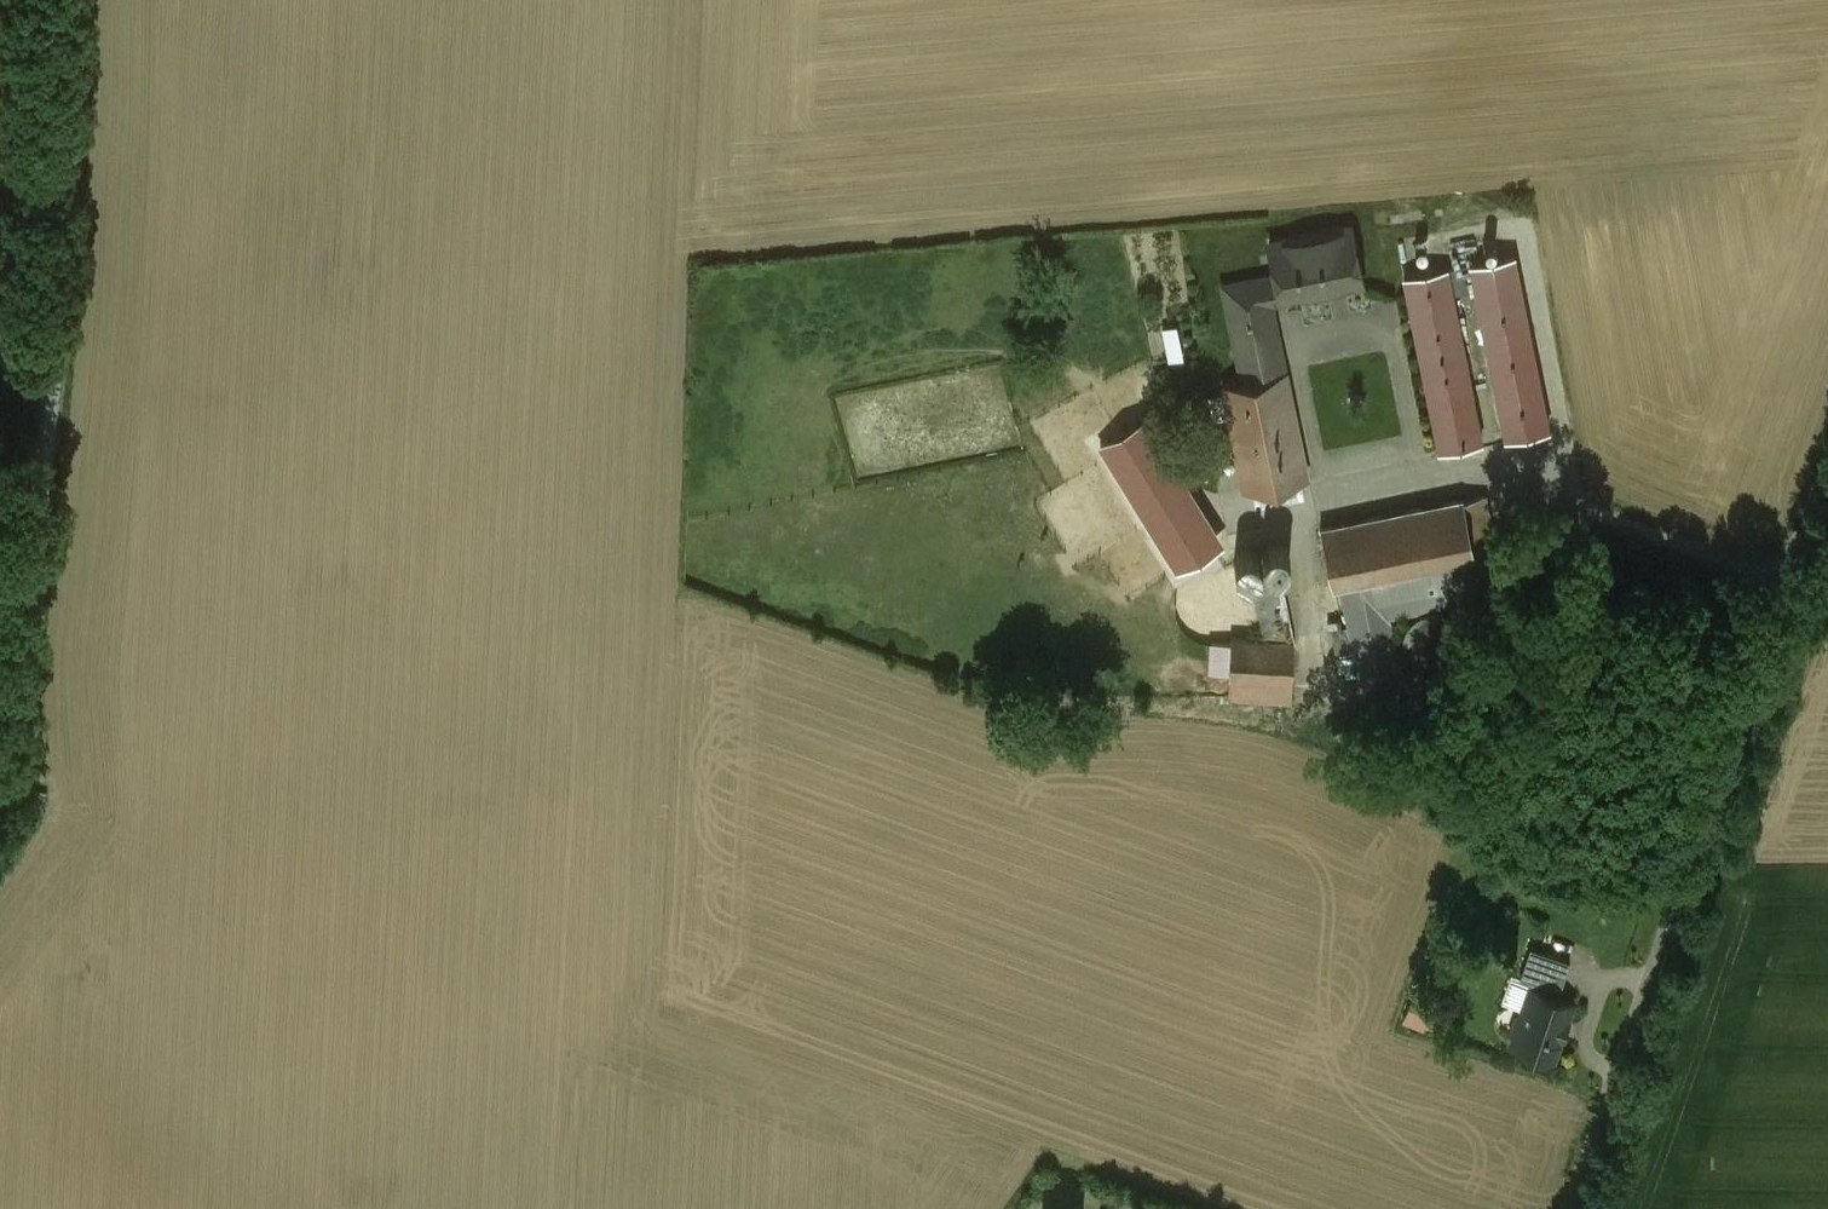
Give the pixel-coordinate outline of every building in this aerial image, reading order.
[(1366,288),(1355,223),(1269,238),(1280,302),(1366,288)] [(1517,253),(1470,263),(1506,440),(1553,430),(1517,253)] [(1450,267),(1403,276),(1439,453),(1486,444),(1450,267)] [(1246,491),(1310,478),(1268,273),(1219,283),(1239,382),(1224,385),(1246,491)] [(1164,324),(1171,359),(1184,356),(1177,321),(1164,324)] [(1147,418),(1100,447),(1178,572),(1225,542),(1147,418)] [(1473,560),(1460,498),(1322,526),(1334,588),(1473,560)] [(1295,642),(1233,638),(1229,701),(1291,705),(1295,642)] [(1557,1003),(1508,986),(1485,1052),(1534,1069),(1557,1003)] [(1439,1033),(1448,1009),(1412,995),(1402,1019),(1439,1033)]
